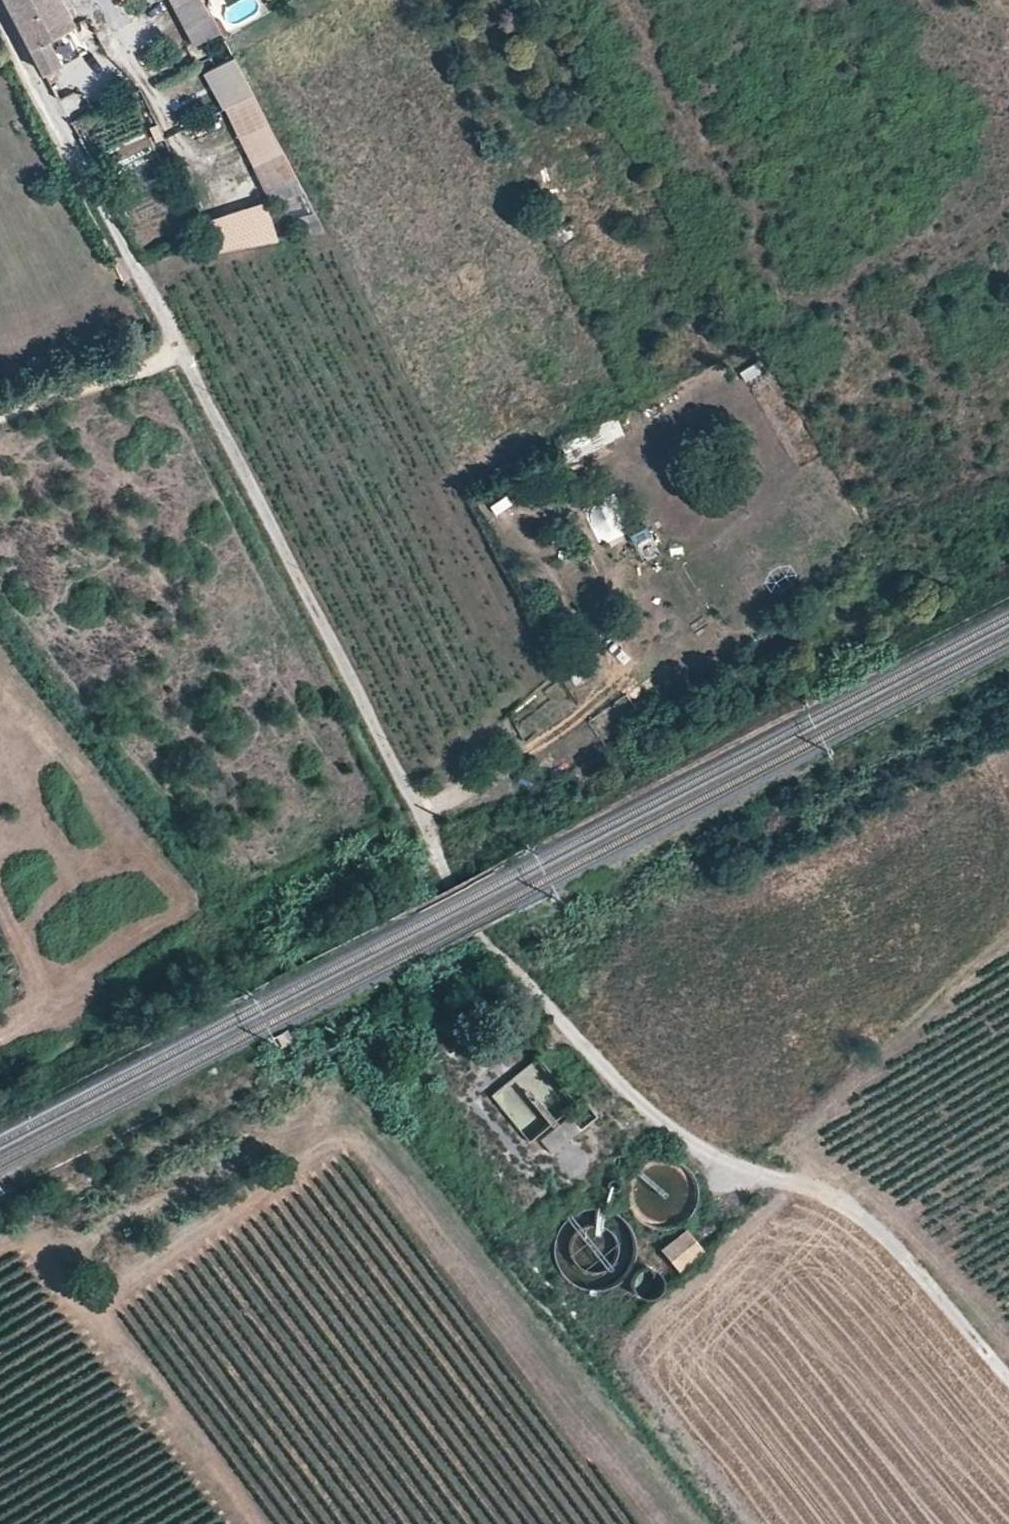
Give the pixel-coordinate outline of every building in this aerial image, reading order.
[(73,25),(76,23),(63,0),(6,0),(32,48),(73,25)] [(174,8),(192,43),(219,29),(203,0),(188,0),(174,8)] [(45,72),(53,68),(87,50),(73,25),(32,48),(45,72)] [(53,68),(45,72),(49,81),(58,76),(53,68)] [(70,115),(85,110),(77,87),(62,93),(70,115)] [(253,164),(282,148),(252,91),(223,107),(253,164)] [(266,206),(203,218),(218,249),(271,238),(266,206)] [(746,382),(762,373),(753,359),(737,368),(746,382)] [(601,541),(624,531),(612,503),(589,512),(601,541)] [(512,1107),(513,1133),(541,1131),(540,1106),(512,1107)] [(684,1231),(659,1251),(677,1274),(702,1254),(684,1231)]
